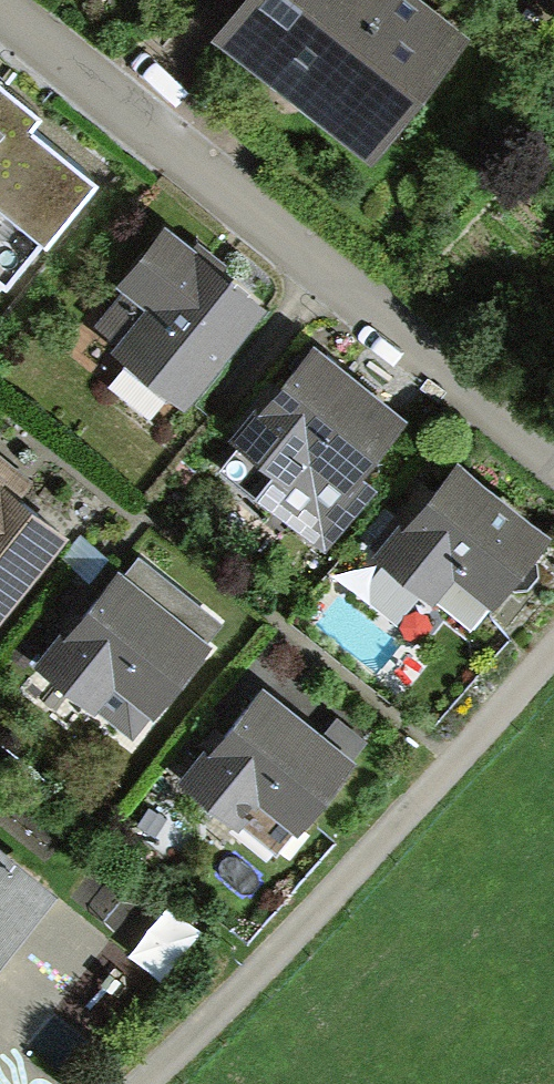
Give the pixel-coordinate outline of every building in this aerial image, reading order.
[(224,33),(276,74),(287,61),(351,112),(386,68),(414,91),(458,36),(414,0),(250,0),(224,33)] [(6,283),(94,176),(0,100),(0,278),(6,283)] [(165,235),(128,280),(133,283),(100,324),(126,345),(125,348),(181,394),(253,306),(165,235)] [(310,351),(239,439),(285,476),(309,446),(352,480),(399,422),(310,351)] [(8,467),(0,460),(0,477),(8,467)] [(472,627),(543,539),(454,467),(407,525),(396,516),(371,547),(472,627)] [(59,531),(0,484),(0,604),(59,531)] [(124,583),(115,576),(44,665),(89,701),(113,671),(157,706),(204,647),(197,642),(213,622),(139,563),(124,583)] [(348,763),(260,692),(188,781),(233,818),(258,788),(300,822),(348,763)] [(0,857),(0,948),(45,893),(0,857)] [(131,954),(165,981),(207,929),(174,902),(131,954)]
